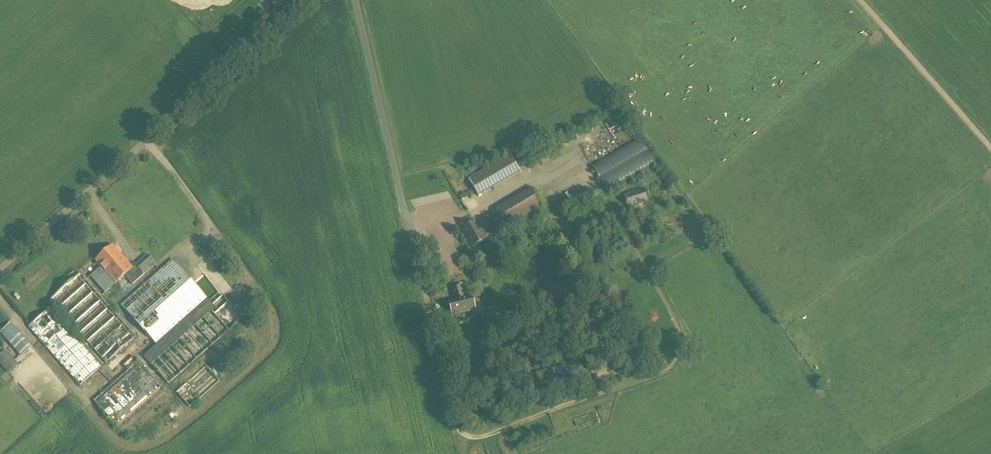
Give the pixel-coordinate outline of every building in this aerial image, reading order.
[(614,149),(601,154),(592,158),(600,177),(614,172),(611,165),(618,162),(615,155),(616,154),(614,149)] [(482,195),(525,173),(520,164),(477,186),(482,195)] [(504,166),(474,178),(476,184),(507,173),(504,166)] [(487,243),(542,210),(530,190),(495,210),(496,213),(478,224),(477,221),(462,230),(466,236),(467,235),(469,238),(466,240),(471,248),(485,240),(487,243)] [(648,201),(644,190),(623,197),(627,208),(648,201)] [(147,255),(133,268),(122,255),(113,245),(96,261),(100,266),(89,276),(105,293),(125,276),(133,284),(156,264),(147,255)] [(106,364),(137,337),(80,273),(50,300),(106,364)] [(464,297),(461,284),(451,287),(454,296),(452,297),(453,300),(450,300),(454,315),(475,310),(471,295),(464,297)] [(250,296),(236,309),(244,318),(258,305),(250,296)] [(483,326),(504,323),(501,307),(492,309),(493,313),(481,315),(483,326)] [(80,387),(102,367),(50,308),(28,327),(80,387)] [(0,355),(0,364),(5,370),(9,374),(18,365),(5,351),(0,355)] [(119,432),(120,431),(165,391),(137,360),(92,400),(119,432)] [(564,365),(535,372),(538,384),(546,382),(547,387),(559,384),(557,379),(568,376),(568,379),(573,378),(581,376),(578,364),(570,366),(565,367),(564,365)] [(220,381),(206,365),(168,399),(179,411),(186,405),(188,407),(189,408),(220,381)]
